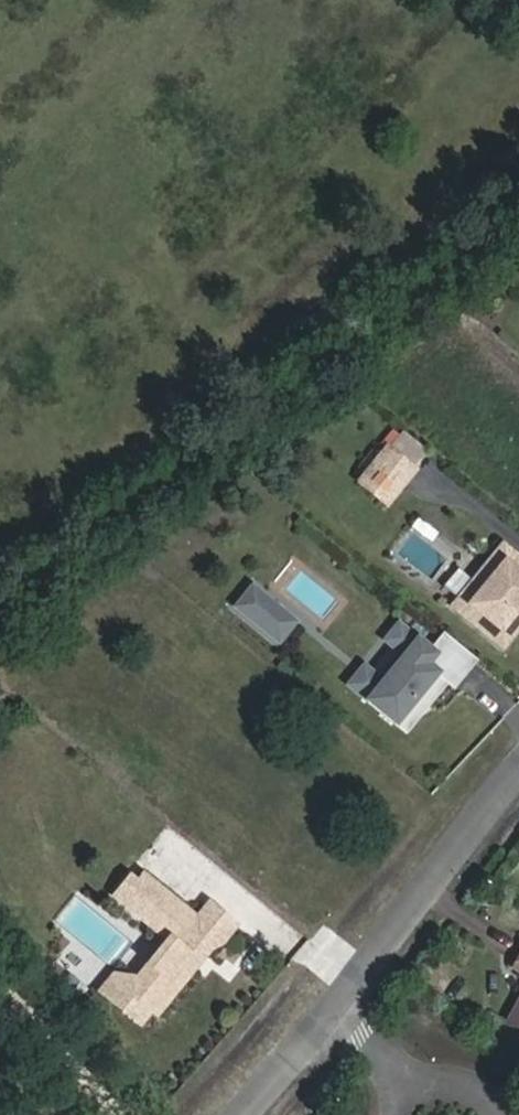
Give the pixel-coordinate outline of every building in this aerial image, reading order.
[(404,447),(378,481),(404,502),(431,469),(404,447)] [(514,552),(466,611),(514,651),(518,645),(518,557),(514,552)] [(285,611),(265,595),(250,613),(270,630),(285,611)] [(291,647),(306,628),(285,611),(270,630),(291,647)] [(489,665),(456,639),(443,656),(411,631),(404,639),(405,652),(417,661),(395,688),(383,679),(371,680),(362,691),(420,737),(441,711),(437,708),(446,698),(449,701),(459,688),(466,694),(489,665)] [(381,669),(391,649),(375,641),(365,662),(381,669)] [(118,1003),(142,1024),(152,1010),(159,1015),(195,970),(186,962),(204,938),(214,946),(224,942),(238,924),(211,903),(199,918),(145,875),(139,882),(131,877),(116,895),(170,939),(138,978),(118,1003)] [(225,876),(209,898),(288,956),(305,934),(225,876)] [(80,903),(64,921),(112,963),(128,945),(80,903)] [(204,938),(186,962),(195,970),(214,946),(204,938)] [(118,1003),(138,978),(115,975),(102,991),(118,1003)] [(505,1024),(518,1031),(518,998),(505,1024)]
